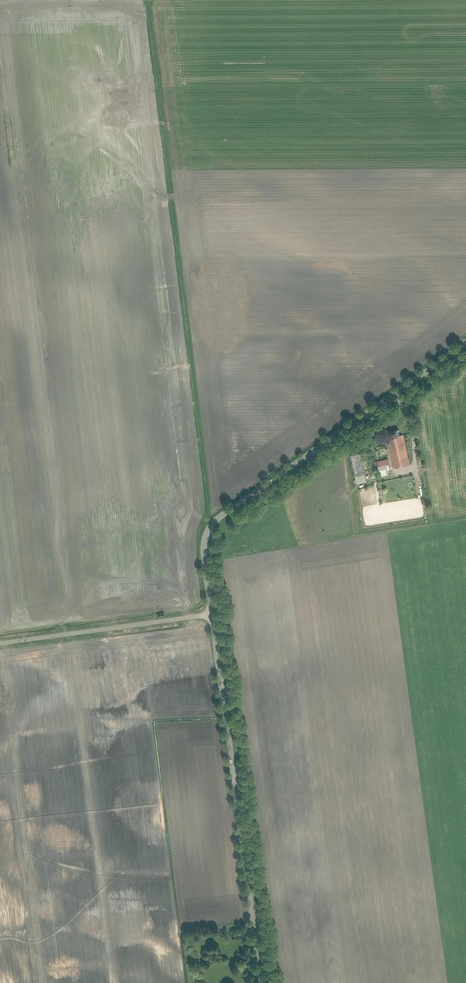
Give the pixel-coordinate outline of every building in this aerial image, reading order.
[(398,430),(389,432),(390,438),(388,438),(390,444),(389,444),(389,448),(393,468),(409,464),(403,435),(400,436),(398,430)] [(365,475),(360,454),(351,456),(355,477),(365,475)] [(387,474),(385,470),(390,469),(388,459),(374,462),(375,467),(378,466),(380,476),(387,474)]
